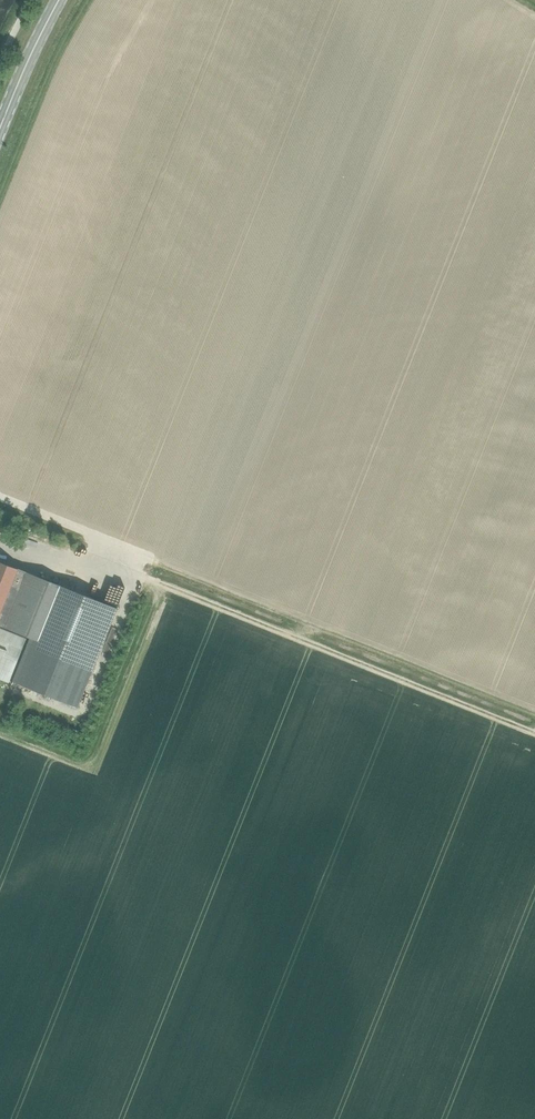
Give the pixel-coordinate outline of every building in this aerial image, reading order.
[(0,562),(0,678),(8,681),(25,637),(3,629),(4,626),(31,637),(51,644),(72,590),(75,582),(61,577),(58,584),(23,571),(0,562)] [(117,607),(72,590),(51,644),(31,637),(13,684),(14,681),(79,706),(117,607)]
